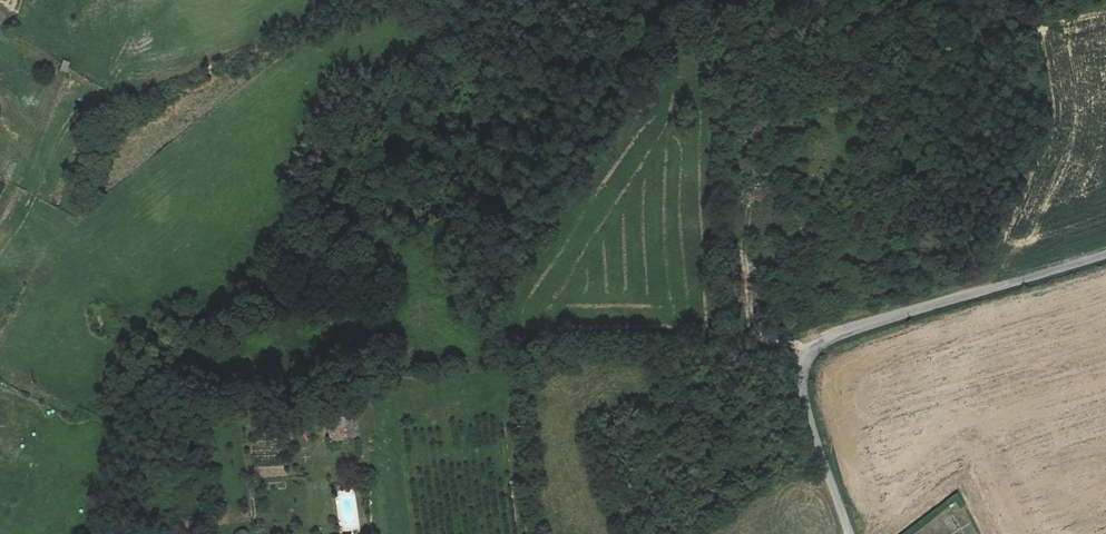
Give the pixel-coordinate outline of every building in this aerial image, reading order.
[(343,417),(346,437),(355,435),(352,416),(343,417)] [(347,440),(346,437),(343,417),(330,419),(334,442),(347,440)]
